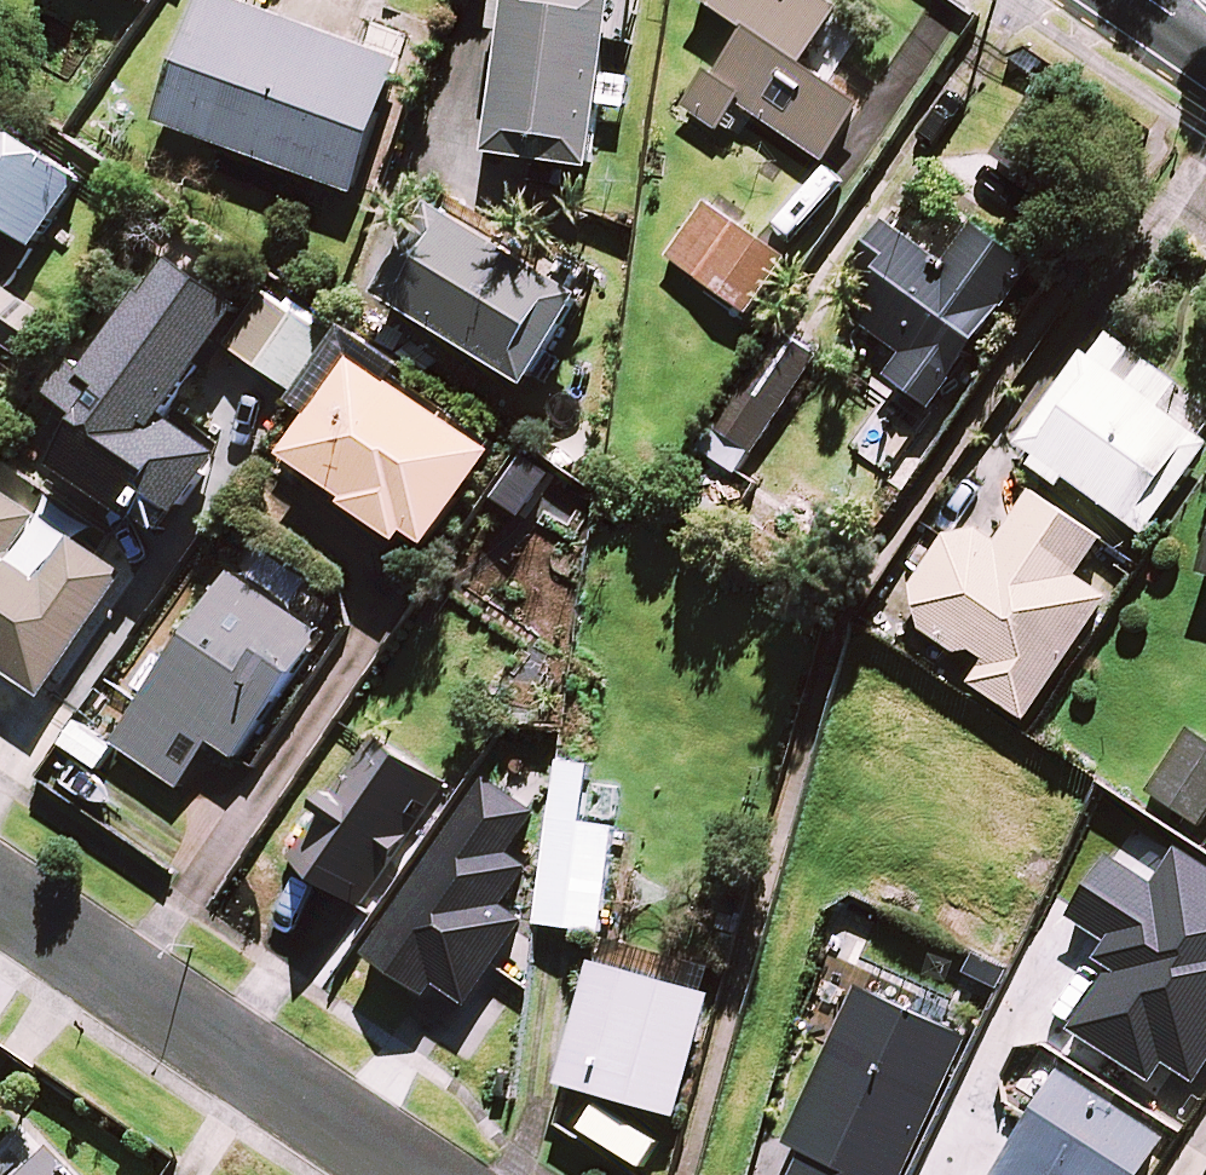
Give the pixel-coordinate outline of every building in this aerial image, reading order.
[(234,0),(204,0),(160,122),(356,192),(403,61),(234,0)] [(605,106),(623,108),(627,79),(609,76),(620,0),(509,0),(504,31),(511,32),(493,152),(595,167),(605,106)] [(829,78),(808,64),(844,11),(827,0),(705,0),(747,29),(714,77),(706,72),(683,106),(724,134),(743,105),(824,161),(864,103),(829,78)] [(8,128),(0,140),(0,218),(35,243),(80,178),(8,128)] [(785,254),(711,200),(670,257),(744,311),(785,254)] [(586,295),(437,205),(383,293),(532,383),(586,295)] [(903,356),(889,374),(904,385),(884,413),(911,433),(1036,265),(982,225),(954,263),(887,213),(866,240),(889,257),(875,277),(887,286),(859,323),(903,356)] [(242,311),(169,262),(97,368),(75,353),(50,390),(91,418),(60,465),(163,535),(221,450),(171,416),(242,311)] [(0,283),(0,360),(7,365),(42,310),(0,283)] [(333,338),(264,292),(229,346),(298,391),(333,338)] [(429,553),(495,449),(404,391),(417,371),(350,328),(299,407),(316,418),(292,456),(354,496),(350,502),(429,553)] [(817,357),(777,330),(700,448),(740,474),(817,357)] [(1036,454),(1029,464),(1060,486),(1067,476),(1145,531),(1205,446),(1205,443),(1158,408),(1175,384),(1101,331),(1021,443),(1036,454)] [(0,488),(0,666),(42,696),(127,576),(72,537),(45,576),(14,553),(40,517),(0,488)] [(1103,537),(1031,489),(993,544),(959,521),(915,585),(922,619),(986,663),(973,682),(1028,719),(1110,598),(1077,575),(1103,537)] [(307,585),(249,545),(116,742),(85,721),(67,747),(129,790),(146,764),(179,786),(211,738),(244,761),(327,637),(290,612),(307,585)] [(1193,731),(1153,792),(1201,824),(1205,816),(1205,740),(1193,731)] [(443,781),(374,735),(292,857),(360,904),(443,781)] [(583,824),(589,774),(557,770),(540,921),(603,929),(615,828),(583,824)] [(678,1114),(718,970),(630,946),(626,962),(597,954),(561,1081),(678,1114)] [(864,989),(792,1143),(807,1150),(795,1174),(903,1174),(967,1037),(864,989)] [(1064,1072),(997,1174),(1139,1174),(1164,1137),(1064,1072)] [(56,1160),(40,1174),(70,1174),(56,1160)]
